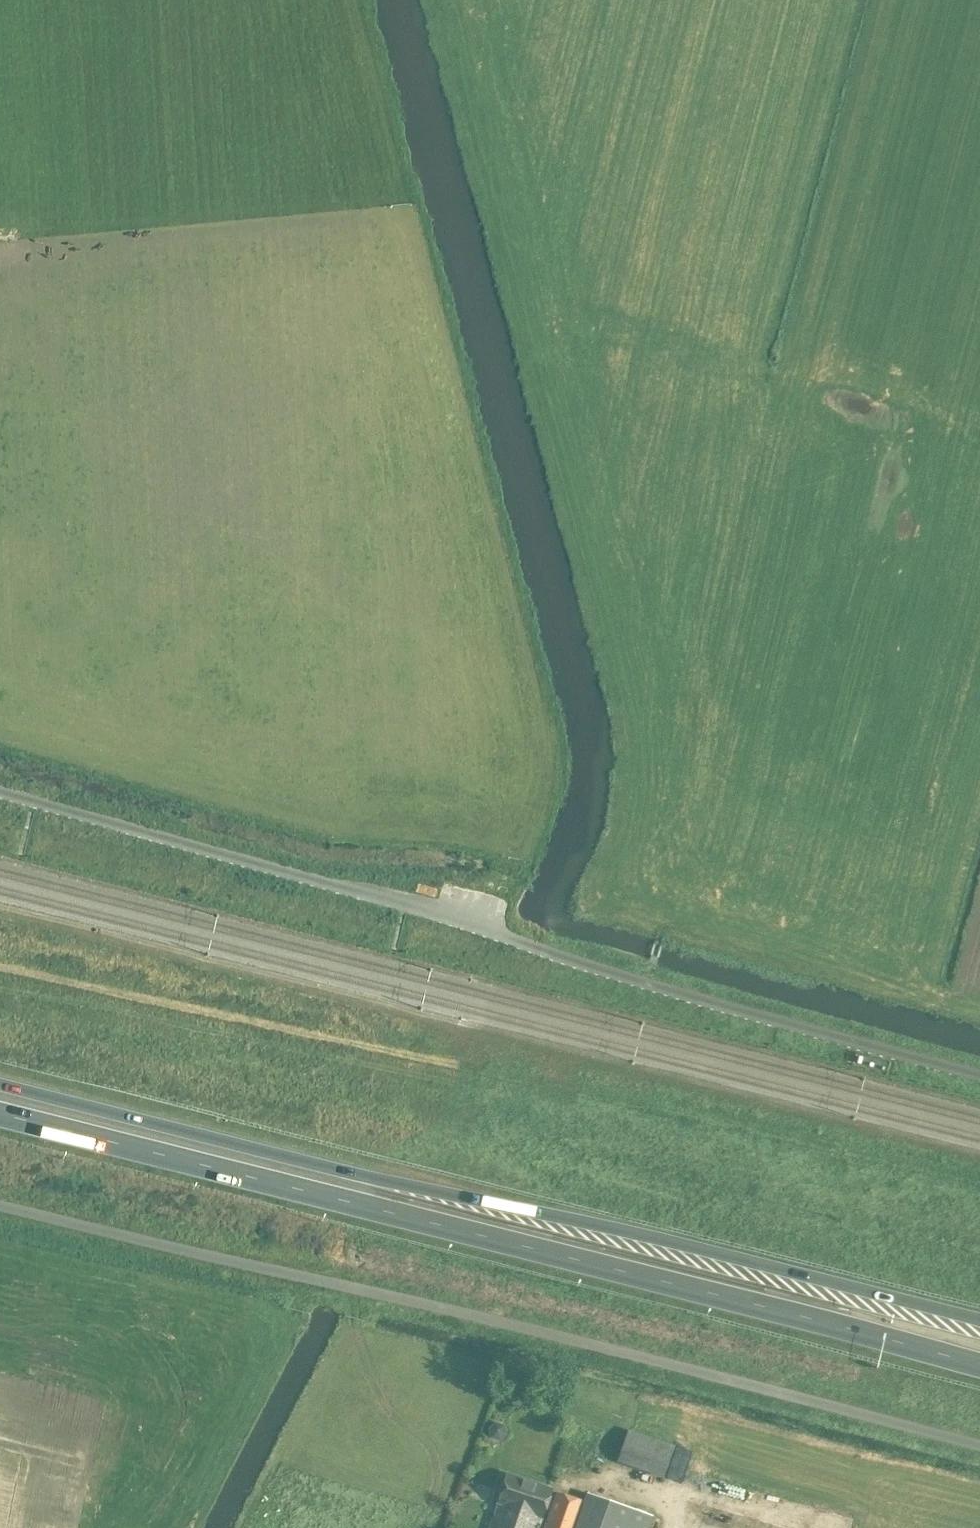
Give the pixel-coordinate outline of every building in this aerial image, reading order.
[(678,1451),(692,1455),(698,1438),(716,1444),(721,1430),(689,1419),(678,1451)] [(629,1430),(622,1451),(618,1461),(664,1477),(674,1446),(629,1430)] [(508,1475),(491,1527),(539,1527),(552,1489),(508,1475)] [(654,1516),(588,1493),(585,1502),(558,1492),(545,1527),(649,1527),(654,1516)]
